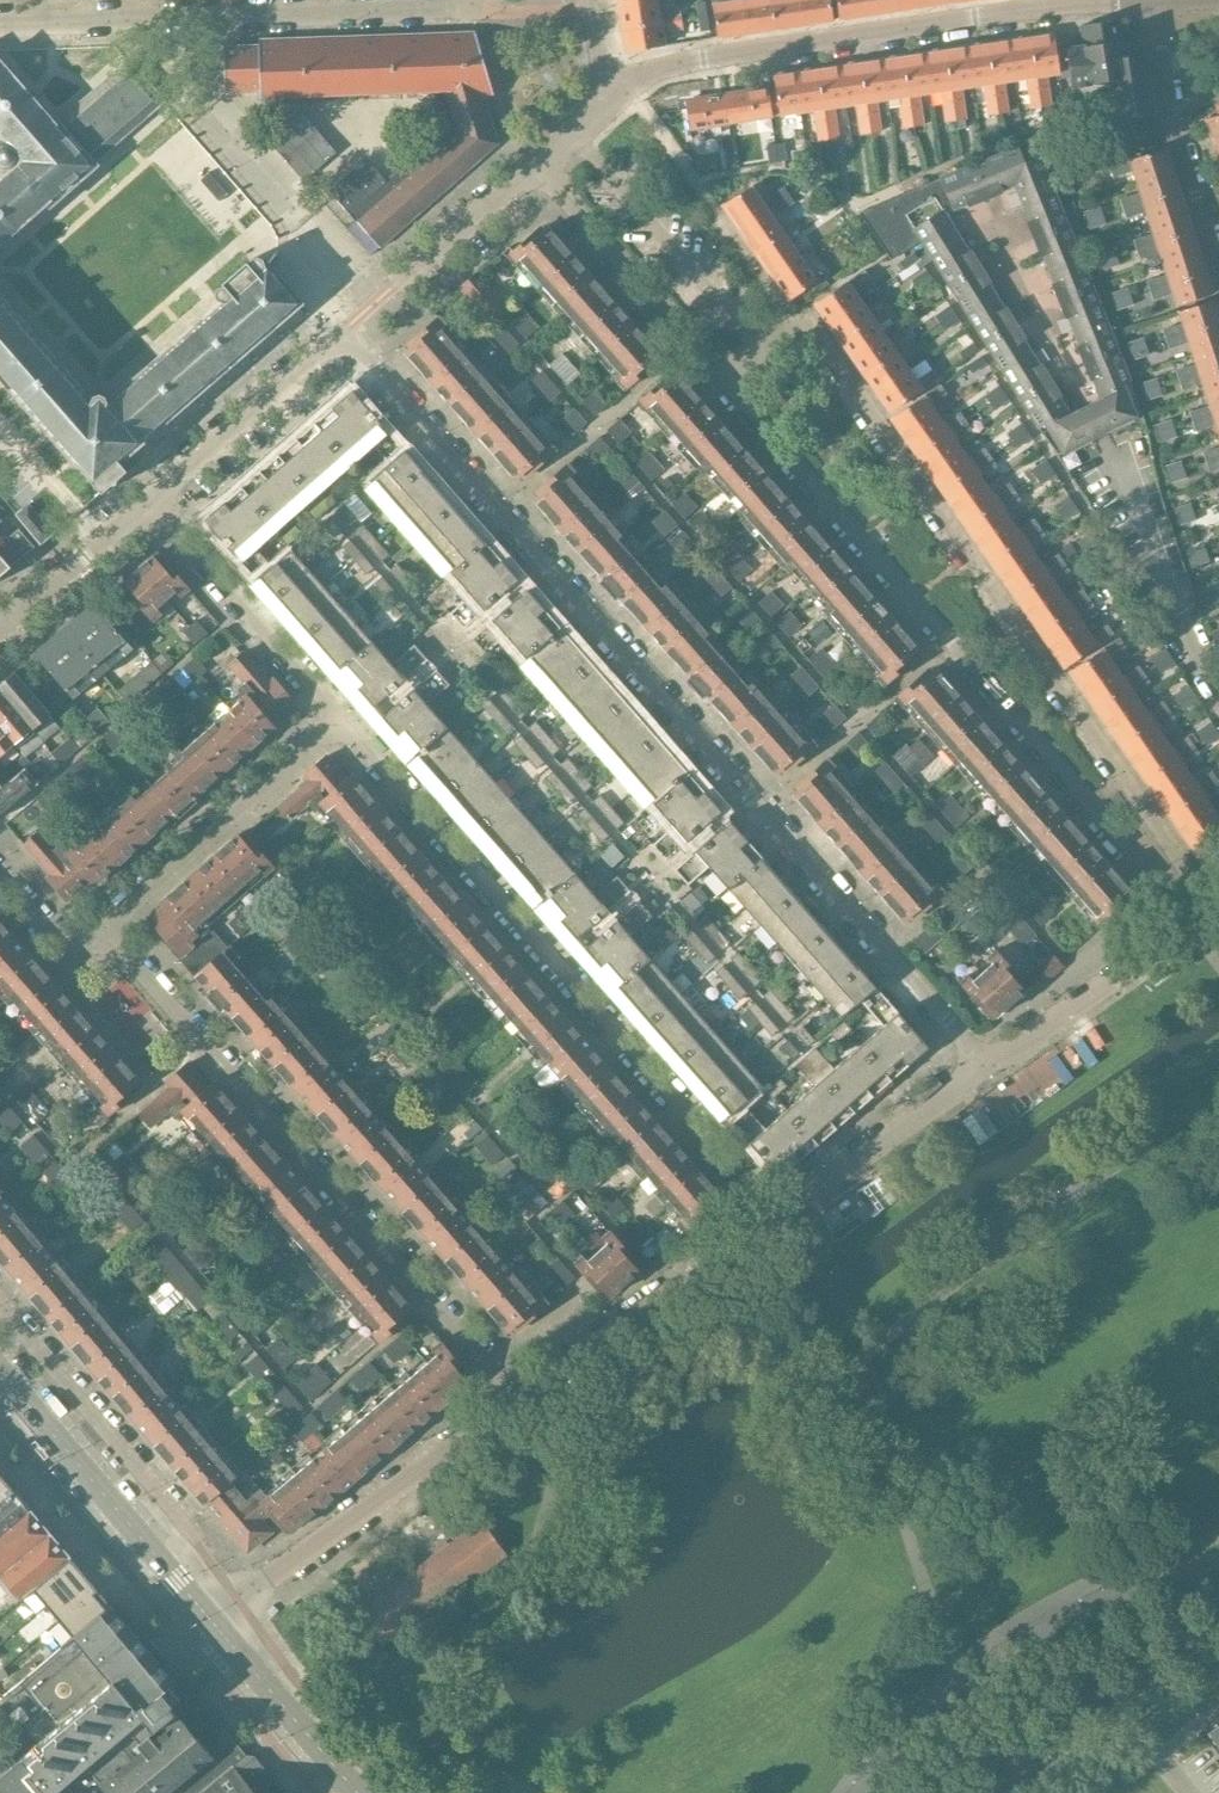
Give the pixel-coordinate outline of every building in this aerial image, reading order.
[(619,9),(659,3),(658,0),(618,0),(619,9)] [(742,1),(741,1),(741,0),(712,0),(717,37),(747,33),(742,1)] [(742,1),(747,33),(775,29),(770,0),(748,0),(742,1)] [(775,29),(803,25),(800,0),(770,0),(775,29)] [(803,25),(833,20),(830,0),(800,0),(803,25)] [(868,15),(866,0),(836,0),(839,19),(868,15)] [(868,15),(897,10),(895,0),(866,0),(868,15)] [(897,10),(925,6),(924,0),(895,0),(897,10)] [(699,17),(707,15),(705,1),(696,2),(699,17)] [(659,3),(619,9),(623,30),(680,20),(681,20),(680,11),(660,14),(659,3)] [(707,15),(699,17),(701,31),(710,29),(707,15)] [(680,20),(623,30),(626,51),(664,46),(662,32),(682,29),(680,20)] [(1123,43),(1123,42),(1123,41),(1121,41),(1118,22),(1120,21),(1120,20),(1082,26),(1085,47),(1056,51),(1058,73),(1059,79),(1070,78),(1071,86),(1111,80),(1117,120),(1135,117),(1137,128),(1155,126),(1144,55),(1120,59),(1117,43),(1123,43)] [(258,46),(223,47),(225,93),(260,92),(260,97),(433,91),(445,129),(385,181),(366,158),(329,191),(356,222),(379,248),(497,144),(483,97),(494,96),(475,33),(258,41),(258,46)] [(1053,35),(1029,38),(1040,108),(1050,106),(1046,75),(1058,73),(1056,51),(1053,35)] [(1029,38),(1008,41),(1014,79),(1027,78),(1031,109),(1040,108),(1029,38)] [(1008,41),(987,45),(998,114),(1008,112),(1003,81),(1014,79),(1008,41)] [(987,45),(966,48),(971,86),(984,84),(989,115),(998,114),(987,45)] [(966,48),(945,51),(956,120),(965,119),(961,88),(971,86),(966,48)] [(945,51),(923,54),(929,92),(941,90),(946,122),(956,120),(945,51)] [(923,54),(903,57),(913,127),(923,125),(918,94),(929,92),(923,54)] [(903,57),(881,61),(887,99),(899,97),(904,128),(913,127),(903,57)] [(881,61),(860,64),(871,133),(881,132),(876,100),(887,99),(881,61)] [(47,203),(50,206),(96,165),(93,162),(163,101),(128,62),(59,122),(56,119),(52,122),(0,63),(0,173),(4,178),(0,182),(0,243),(47,203)] [(860,64),(839,67),(845,105),(857,103),(861,135),(871,133),(860,64)] [(839,67),(819,70),(829,139),(838,138),(833,107),(845,105),(839,67)] [(819,70),(795,74),(800,112),(814,110),(819,141),(829,139),(819,70)] [(776,91),(767,92),(771,116),(800,112),(795,74),(774,77),(776,91)] [(767,89),(716,97),(720,124),(771,116),(767,92),(767,89)] [(689,129),(720,124),(716,97),(685,101),(689,129)] [(298,109),(265,138),(304,181),(336,152),(298,109)] [(1213,141),(1218,139),(1218,115),(1206,120),(1213,141)] [(784,143),(775,144),(777,162),(786,160),(784,143)] [(766,146),(769,163),(777,162),(775,144),(766,146)] [(1002,153),(1015,185),(1017,192),(1049,179),(1040,156),(1024,162),(1018,147),(1002,153)] [(1132,171),(1136,183),(1173,172),(1165,149),(1110,168),(1113,177),(1132,171)] [(726,152),(728,167),(737,166),(734,151),(726,152)] [(1015,185),(1002,153),(971,166),(983,198),(1015,185)] [(983,198),(971,166),(939,178),(952,209),(952,210),(983,198)] [(208,172),(200,180),(219,202),(228,194),(208,172)] [(1173,172),(1136,183),(1139,193),(1120,200),(1123,209),(1179,191),(1173,172)] [(911,225),(940,206),(944,212),(952,209),(939,178),(859,213),(891,260),(920,240),(911,225)] [(1062,210),(1049,179),(1017,192),(1030,223),(1062,210)] [(1076,192),(1073,183),(1056,189),(1059,197),(1061,205),(1073,202),(1071,194),(1076,192)] [(723,205),(740,230),(767,211),(750,186),(723,205)] [(770,198),(775,206),(789,195),(784,188),(770,198)] [(1179,191),(1123,209),(1126,218),(1145,212),(1149,224),(1186,212),(1179,191)] [(789,195),(775,206),(780,212),(794,202),(789,195)] [(826,215),(840,205),(835,198),(820,208),(826,215)] [(1074,204),(1063,208),(1072,233),(1083,229),(1074,204)] [(958,235),(944,212),(940,206),(911,225),(920,240),(928,253),(958,235)] [(1084,212),(1087,221),(1104,216),(1101,207),(1084,212)] [(1074,241),(1062,210),(1030,223),(1042,254),(1074,241)] [(767,211),(740,230),(756,253),(784,235),(767,211)] [(1186,212),(1149,224),(1153,234),(1133,241),(1137,250),(1192,232),(1186,212)] [(1104,216),(1087,221),(1089,229),(1106,223),(1104,216)] [(356,222),(346,230),(370,257),(379,248),(356,222)] [(603,291),(561,242),(548,228),(542,233),(539,229),(507,257),(514,265),(520,260),(572,319),(603,291)] [(1192,232),(1137,250),(1139,259),(1159,253),(1163,265),(1199,252),(1192,232)] [(784,235),(756,253),(772,277),(800,258),(784,235)] [(976,263),(958,235),(928,253),(946,281),(976,263)] [(1087,272),(1074,241),(1042,254),(1055,285),(1087,272)] [(1097,253),(1100,262),(1117,256),(1114,248),(1097,253)] [(904,270),(914,263),(919,260),(914,252),(899,262),(904,270)] [(1199,252),(1163,265),(1166,275),(1147,281),(1150,291),(1206,272),(1199,252)] [(927,254),(919,260),(914,263),(919,270),(932,261),(927,254)] [(1117,256),(1100,262),(1103,270),(1119,264),(1117,256)] [(816,281),(800,258),(772,277),(788,300),(816,281)] [(300,304),(301,303),(281,280),(282,280),(273,270),(271,267),(270,268),(267,264),(265,266),(263,260),(251,259),(248,265),(247,263),(222,284),(224,286),(218,288),(215,294),(217,300),(223,303),(108,403),(106,397),(94,396),(91,402),(0,298),(0,377),(101,493),(138,463),(129,453),(300,304)] [(964,310),(993,292),(976,263),(946,281),(964,310)] [(815,304),(828,323),(860,301),(853,290),(870,278),(864,270),(815,304)] [(912,280),(917,287),(931,277),(926,270),(912,280)] [(1099,303),(1087,272),(1055,285),(1067,316),(1099,303)] [(1206,272),(1150,291),(1153,300),(1172,293),(1176,305),(1212,293),(1206,272)] [(460,289),(489,322),(507,306),(478,273),(460,289)] [(931,277),(917,287),(922,294),(936,285),(931,277)] [(1111,294),(1114,303),(1130,297),(1127,288),(1111,294)] [(657,353),(603,291),(572,319),(623,377),(617,382),(624,390),(656,362),(652,357),(657,353)] [(1011,320),(993,292),(964,310),(982,338),(1011,320)] [(1130,297),(1114,303),(1116,310),(1133,305),(1130,297)] [(860,301),(828,323),(840,340),(889,306),(883,298),(867,310),(860,301)] [(1166,340),(1218,322),(1218,313),(1215,300),(1178,312),(1182,324),(1163,330),(1166,340)] [(1112,334),(1099,303),(1067,316),(1080,347),(1112,334)] [(520,306),(513,312),(507,317),(525,338),(538,326),(520,306)] [(889,306),(840,340),(852,358),(884,335),(878,326),(894,314),(889,306)] [(935,316),(940,323),(954,313),(949,306),(935,316)] [(954,313),(940,323),(945,330),(959,320),(954,313)] [(493,388),(450,339),(441,329),(447,324),(440,316),(408,344),(412,348),(406,353),(462,416),(493,388)] [(1029,348),(1011,320),(982,338),(999,367),(1029,348)] [(1166,340),(1169,348),(1188,342),(1192,355),(1218,346),(1218,322),(1166,340)] [(505,356),(518,344),(500,324),(487,335),(505,356)] [(965,331),(955,337),(964,349),(973,343),(965,331)] [(884,335),(852,358),(865,376),(914,342),(908,333),(891,345),(884,335)] [(1124,365),(1112,334),(1080,347),(1092,378),(1124,365)] [(1126,343),(1129,351),(1146,346),(1143,337),(1126,343)] [(914,342),(865,376),(877,392),(908,370),(902,361),(919,349),(914,342)] [(959,353),(964,360),(978,350),(973,343),(964,349),(959,353)] [(1146,346),(1129,351),(1132,359),(1148,354),(1146,346)] [(1192,355),(1195,365),(1176,371),(1179,381),(1218,368),(1218,346),(1192,355)] [(1029,348),(999,367),(1017,395),(1046,377),(1029,348)] [(549,365),(567,386),(580,374),(562,354),(549,365)] [(982,356),(967,366),(972,373),(987,363),(982,356)] [(1130,381),(1124,365),(1092,378),(1101,400),(1088,407),(1079,412),(1092,437),(1102,433),(1108,429),(1110,433),(1133,422),(1131,418),(1141,413),(1130,381)] [(1179,381),(1182,389),(1201,383),(1205,395),(1218,390),(1218,368),(1179,381)] [(908,370),(877,392),(890,411),(938,377),(932,369),(916,380),(908,370)] [(560,392),(542,371),(529,383),(547,403),(560,392)] [(649,407),(658,417),(690,389),(677,375),(672,380),(668,376),(636,404),(643,412),(649,407)] [(1035,423),(1064,405),(1046,377),(1017,395),(1035,423)] [(1140,384),(1143,393),(1159,388),(1157,379),(1140,384)] [(892,418),(904,436),(936,414),(929,405),(946,393),(940,384),(892,418)] [(985,396),(990,403),(1004,393),(999,385),(985,396)] [(544,446),(493,388),(462,416),(516,477),(521,473),(525,477),(557,449),(550,441),(544,446)] [(1159,388),(1143,393),(1145,401),(1162,395),(1159,388)] [(732,437),(690,389),(658,417),(700,464),(732,437)] [(352,390),(247,483),(204,520),(257,580),(272,566),(250,541),(299,499),(317,519),(337,502),(318,481),(367,438),(389,464),(405,450),(352,390)] [(1205,395),(1209,406),(1190,412),(1193,422),(1218,414),(1218,390),(1205,395)] [(594,416),(607,405),(595,391),(582,402),(594,416)] [(1004,393),(990,403),(995,410),(1009,400),(1004,393)] [(1092,437),(1079,412),(1071,416),(1064,405),(1035,423),(1037,428),(1057,455),(1067,450),(1069,454),(1092,442),(1090,438),(1092,437)] [(586,422),(574,409),(561,420),(574,434),(586,422)] [(936,414),(904,436),(917,454),(965,420),(959,412),(943,424),(936,414)] [(1193,422),(1196,431),(1215,424),(1218,436),(1218,414),(1193,422)] [(619,419),(607,430),(619,444),(632,433),(619,419)] [(1153,425),(1156,434),(1173,429),(1170,419),(1153,425)] [(965,420),(917,454),(929,472),(961,450),(954,440),(970,428),(965,420)] [(1008,433),(1013,440),(1027,430),(1022,423),(1008,433)] [(1173,429),(1156,434),(1159,441),(1175,436),(1173,429)] [(1027,430),(1013,440),(1018,447),(1032,437),(1027,430)] [(598,462),(611,451),(599,437),(586,448),(598,462)] [(732,437),(700,464),(697,467),(703,474),(710,467),(743,505),(735,511),(741,518),(744,515),(776,487),(765,475),(770,471),(747,445),(743,449),(732,437)] [(1203,453),(1206,463),(1218,459),(1218,447),(1203,453)] [(961,450),(929,472),(941,490),(990,456),(984,448),(967,460),(961,450)] [(646,449),(633,460),(651,481),(664,470),(646,449)] [(405,450),(389,464),(370,480),(387,500),(421,469),(405,450)] [(990,456),(941,490),(954,507),(985,485),(978,475),(995,464),(990,456)] [(1206,463),(1209,471),(1218,468),(1218,459),(1206,463)] [(1031,469),(1036,477),(1050,467),(1046,460),(1031,469)] [(1181,461),(1165,466),(1167,475),(1184,470),(1181,461)] [(621,534),(580,487),(570,476),(576,471),(569,463),(537,491),(541,495),(535,500),(600,574),(596,578),(619,604),(623,600),(634,613),(666,585),(669,582),(663,575),(656,582),(623,544),(630,538),(624,531),(621,534)] [(644,487),(626,467),(613,478),(631,499),(644,487)] [(1050,467),(1036,477),(1041,484),(1056,474),(1050,467)] [(352,489),(366,476),(359,468),(345,481),(352,489)] [(421,469),(387,500),(403,518),(437,488),(421,469)] [(1184,470),(1167,475),(1170,483),(1186,478),(1184,470)] [(985,485),(954,507),(966,525),(1014,491),(1009,484),(992,495),(985,485)] [(818,535),(776,487),(744,515),(786,563),(818,535)] [(437,488),(403,518),(419,536),(451,508),(454,506),(437,488)] [(1014,491),(966,525),(978,543),(1010,521),(1003,511),(1020,500),(1014,491)] [(346,504),(363,519),(373,509),(355,493),(346,504)] [(672,504),(684,518),(697,507),(684,493),(672,504)] [(1054,506),(1059,513),(1073,503),(1068,496),(1054,506)] [(27,503),(14,514),(40,544),(53,533),(27,503)] [(337,510),(349,524),(357,517),(344,503),(337,510)] [(1073,503),(1059,513),(1064,520),(1078,510),(1073,503)] [(1173,509),(1176,518),(1193,513),(1190,504),(1173,509)] [(451,508),(419,536),(435,554),(469,524),(454,506),(451,508)] [(677,524),(664,511),(652,522),(664,536),(677,524)] [(702,513),(689,524),(701,538),(714,527),(702,513)] [(1193,513),(1176,518),(1179,526),(1195,521),(1193,513)] [(334,537),(341,531),(329,517),(321,523),(334,537)] [(1010,521),(978,543),(991,561),(1039,527),(1033,519),(1016,530),(1010,521)] [(469,524),(435,554),(451,573),(486,542),(469,524)] [(281,538),(287,545),(302,533),(295,525),(281,538)] [(365,527),(357,533),(369,547),(377,541),(365,527)] [(1039,527),(991,561),(1002,578),(1034,556),(1027,546),(1044,535),(1039,527)] [(35,546),(19,528),(2,542),(3,543),(0,546),(0,576),(35,546)] [(694,545),(682,531),(669,542),(681,556),(694,545)] [(1077,542),(1082,550),(1097,540),(1091,532),(1077,542)] [(829,548),(818,535),(786,563),(783,566),(789,572),(796,566),(829,603),(821,610),(827,617),(831,614),(862,586),(852,573),(856,570),(833,544),(829,548)] [(349,540),(342,547),(354,561),(362,554),(349,540)] [(1097,540),(1082,550),(1087,556),(1101,546),(1097,540)] [(389,555),(377,541),(369,547),(382,561),(389,555)] [(518,580),(486,542),(451,573),(470,595),(450,613),(463,628),(516,582),(518,580)] [(1186,550),(1189,558),(1206,553),(1203,544),(1186,550)] [(721,560),(739,581),(752,569),(733,549),(721,560)] [(291,550),(272,566),(257,580),(273,599),(276,597),(308,569),(291,550)] [(1206,553),(1189,558),(1191,566),(1208,561),(1206,553)] [(374,568),(362,554),(354,561),(366,575),(374,568)] [(1034,556),(1002,578),(1015,596),(1063,562),(1058,554),(1041,566),(1034,556)] [(190,590),(161,558),(157,562),(153,556),(139,568),(168,601),(178,592),(182,597),(190,590)] [(1063,562),(1015,596),(1027,613),(1059,591),(1052,582),(1069,570),(1063,562)] [(397,563),(389,570),(401,584),(409,577),(397,563)] [(732,587),(714,567),(701,578),(719,598),(732,587)] [(168,601),(139,568),(125,580),(130,586),(126,589),(153,622),(161,615),(157,610),(168,601)] [(308,569),(276,597),(273,599),(289,617),(324,587),(308,569)] [(1101,579),(1105,586),(1120,576),(1115,569),(1101,579)] [(1120,576),(1105,586),(1110,593),(1125,584),(1120,576)] [(394,590),(382,577),(374,583),(386,597),(394,590)] [(421,591),(409,577),(401,584),(414,598),(421,591)] [(666,585),(634,613),(676,661),(708,632),(666,585)] [(916,648),(862,586),(831,614),(881,672),(875,677),(883,685),(915,657),(911,653),(916,648)] [(324,587),(289,617),(305,636),(308,633),(340,605),(324,587)] [(527,589),(524,592),(471,638),(485,653),(506,635),(525,657),(560,627),(527,589)] [(1059,591),(1027,613),(1039,631),(1088,598),(1082,589),(1065,601),(1059,591)] [(406,605),(394,590),(386,597),(399,611),(406,605)] [(771,591),(758,603),(770,617),(783,605),(771,591)] [(1202,600),(1205,608),(1218,604),(1218,595),(1218,594),(1202,600)] [(1088,598),(1039,631),(1051,648),(1083,627),(1076,617),(1093,605),(1088,598)] [(94,605),(64,631),(102,677),(109,671),(101,662),(117,649),(124,658),(132,652),(94,605)] [(340,605),(308,633),(305,636),(321,654),(356,624),(340,605)] [(1138,605),(1123,615),(1128,622),(1143,612),(1138,605)] [(750,634),(763,623),(751,609),(738,620),(750,634)] [(776,623),(788,637),(801,625),(789,612),(776,623)] [(183,632),(194,645),(207,633),(196,620),(183,632)] [(1141,622),(1127,632),(1132,639),(1146,629),(1141,622)] [(372,642),(356,624),(321,654),(338,672),(340,670),(372,642)] [(1083,627),(1051,648),(1064,667),(1113,633),(1107,625),(1090,636),(1083,627)] [(560,627),(525,657),(541,675),(576,645),(560,627)] [(768,654),(780,643),(768,629),(756,640),(768,654)] [(1211,632),(1214,640),(1218,638),(1218,629),(1211,632)] [(708,632),(676,661),(687,672),(682,676),(705,702),(710,699),(721,712),(752,683),(756,680),(750,673),(742,680),(709,643),(717,636),(711,630),(708,632)] [(95,683),(102,677),(64,631),(33,657),(71,702),(78,697),(71,688),(88,674),(95,683)] [(1119,638),(1070,671),(1083,690),(1115,668),(1108,658),(1124,646),(1119,638)] [(372,642),(340,670),(338,672),(370,710),(427,660),(414,644),(392,664),(372,642)] [(576,645),(541,675),(557,694),(592,663),(576,645)] [(826,680),(839,669),(821,648),(808,660),(826,680)] [(1151,658),(1156,667),(1170,656),(1165,649),(1151,658)] [(294,701),(273,678),(270,682),(244,652),(228,665),(244,683),(236,690),(242,697),(247,694),(270,722),(294,701)] [(1170,656),(1156,667),(1161,673),(1175,663),(1170,656)] [(207,670),(195,657),(182,668),(194,681),(207,670)] [(118,692),(128,703),(162,673),(152,662),(118,692)] [(592,663),(557,694),(573,712),(608,682),(592,663)] [(819,687),(801,666),(788,677),(806,698),(819,687)] [(1115,668),(1083,690),(1096,708),(1144,675),(1138,666),(1121,678),(1115,668)] [(436,669),(384,714),(379,719),(412,757),(446,726),(427,704),(449,684),(436,669)] [(991,733),(936,670),(931,675),(927,671),(895,699),(902,707),(908,702),(960,761),(991,733)] [(0,684),(0,694),(31,731),(48,717),(12,674),(0,684)] [(1144,675),(1096,708),(1107,725),(1139,703),(1132,693),(1149,682),(1144,675)] [(184,690),(173,677),(147,699),(158,712),(184,690)] [(608,682),(573,712),(589,731),(624,700),(608,682)] [(803,741),(752,683),(721,712),(775,773),(781,768),(784,772),(816,744),(809,736),(803,741)] [(503,684),(495,691),(507,705),(515,698),(503,684)] [(1174,695),(1178,702),(1193,692),(1188,685),(1174,695)] [(853,711),(866,700),(854,686),(841,697),(853,711)] [(1193,692),(1178,702),(1184,710),(1198,700),(1193,692)] [(13,746),(31,731),(0,694),(0,730),(13,746)] [(247,694),(242,697),(231,707),(259,739),(274,726),(270,722),(247,694)] [(500,711),(488,697),(480,704),(492,718),(500,711)] [(527,712),(515,698),(507,705),(520,719),(527,712)] [(624,700),(589,731),(606,749),(640,718),(624,700)] [(1139,703),(1107,725),(1120,743),(1168,709),(1163,701),(1146,713),(1139,703)] [(846,718),(833,704),(821,715),(833,729),(846,718)] [(209,784),(259,739),(231,707),(180,751),(209,784)] [(97,709),(86,718),(95,729),(106,720),(97,709)] [(1168,709),(1120,743),(1132,761),(1164,739),(1157,729),(1174,717),(1168,709)] [(512,725),(500,711),(492,718),(505,732),(512,725)] [(866,725),(878,739),(891,728),(879,714),(866,725)] [(140,728),(128,715),(103,738),(114,751),(140,728)] [(640,718),(606,749),(622,767),(654,739),(656,737),(640,718)] [(535,721),(528,728),(540,742),(547,735),(535,721)] [(1196,731),(1201,739),(1216,729),(1211,721),(1196,731)] [(88,726),(72,740),(80,748),(95,734),(88,726)] [(462,745),(446,726),(412,757),(428,775),(462,745)] [(1201,739),(1206,746),(1218,737),(1218,733),(1216,729),(1201,739)] [(13,746),(0,730),(0,757),(13,746)] [(870,746),(858,732),(845,743),(857,757),(870,746)] [(991,733),(960,761),(1002,809),(1033,781),(991,733)] [(520,734),(512,741),(525,755),(532,748),(520,734)] [(560,749),(547,735),(540,742),(552,756),(560,749)] [(69,737),(51,753),(60,764),(79,749),(69,737)] [(654,739),(622,767),(638,786),(673,755),(656,737),(654,739)] [(1164,739),(1132,761),(1144,778),(1193,745),(1187,737),(1170,748),(1164,739)] [(905,744),(892,756),(901,766),(914,754),(905,744)] [(462,745),(428,775),(444,793),(446,791),(478,763),(462,745)] [(1193,745),(1144,778),(1156,796),(1188,774),(1181,764),(1198,753),(1193,745)] [(201,798),(197,794),(209,784),(180,751),(177,748),(170,754),(177,762),(142,793),(135,785),(128,792),(131,795),(159,828),(171,817),(175,821),(201,798)] [(545,762),(532,748),(525,755),(537,769),(545,762)] [(29,764),(26,767),(38,782),(59,764),(47,750),(29,764)] [(84,754),(36,797),(47,810),(96,767),(84,754)] [(914,754),(901,766),(910,776),(923,765),(914,754)] [(308,805),(344,774),(327,755),(304,776),(308,779),(278,805),(290,821),(308,805)] [(673,755),(638,786),(654,804),(689,773),(673,755)] [(567,758),(560,764),(572,778),(580,772),(567,758)] [(795,795),(850,858),(887,825),(829,758),(796,786),(800,790),(795,795)] [(872,773),(881,784),(894,772),(885,762),(872,773)] [(478,763),(446,791),(444,793),(460,812),(494,781),(478,763)] [(2,787),(0,789),(0,814),(38,782),(26,767),(2,787)] [(552,771),(545,778),(557,791),(564,785),(552,771)] [(580,772),(572,778),(584,792),(592,786),(580,772)] [(894,772),(881,784),(890,794),(903,783),(894,772)] [(1188,774),(1156,796),(1168,813),(1217,780),(1212,772),(1195,784),(1188,774)] [(689,773),(654,804),(673,826),(652,844),(666,860),(719,813),(721,811),(689,773)] [(328,813),(360,784),(352,775),(348,779),(344,774),(308,805),(315,813),(323,807),(328,813)] [(1168,813),(1181,831),(1212,809),(1206,800),(1218,790),(1218,783),(1217,780),(1168,813)] [(494,781),(460,812),(476,830),(478,828),(510,799),(494,781)] [(1033,781),(1002,809),(1044,857),(1076,829),(1033,781)] [(360,784),(328,813),(349,837),(381,808),(360,784)] [(577,799),(564,785),(557,791),(569,806),(577,799)] [(600,794),(592,801),(604,815),(612,808),(600,794)] [(109,871),(159,828),(131,795),(81,839),(109,871)] [(950,796),(937,807),(947,818),(959,806),(950,796)] [(510,799),(478,828),(476,830),(492,848),(527,818),(510,799)] [(959,806),(947,818),(955,827),(968,816),(959,806)] [(370,860),(402,832),(381,808),(349,837),(370,860)] [(584,808),(577,814),(589,828),(597,822),(584,808)] [(624,822),(612,808),(604,815),(617,829),(624,822)] [(1181,831),(1193,849),(1218,831),(1218,819),(1212,809),(1181,831)] [(917,825),(926,835),(939,824),(930,813),(917,825)] [(527,818),(492,848),(508,867),(511,865),(543,836),(527,818)] [(708,866),(728,888),(763,858),(730,820),(674,869),(688,884),(708,866)] [(609,836),(597,822),(589,828),(601,842),(609,836)] [(939,824),(926,835),(935,845),(948,834),(939,824)] [(887,825),(850,858),(904,920),(909,915),(913,919),(945,891),(887,825)] [(1131,891),(1076,829),(1044,857),(1095,915),(1090,921),(1097,929),(1129,900),(1125,896),(1131,891)] [(1193,849),(1206,867),(1218,858),(1218,831),(1193,849)] [(444,880),(402,832),(370,860),(411,908),(444,880)] [(37,833),(24,845),(40,863),(53,851),(37,833)] [(278,857),(291,846),(280,833),(267,845),(278,857)] [(275,868),(246,836),(243,839),(238,834),(225,845),(253,878),(261,871),(265,876),(275,868)] [(543,836),(511,865),(508,867),(524,885),(559,855),(543,836)] [(109,871),(81,839),(69,850),(63,843),(53,851),(40,863),(50,874),(47,877),(67,900),(90,880),(94,884),(109,871)] [(992,843),(979,854),(988,865),(1001,854),(992,843)] [(207,918),(253,878),(225,845),(179,886),(207,918)] [(974,865),(962,851),(950,862),(962,876),(974,865)] [(1001,854),(988,865),(997,875),(1010,864),(1001,854)] [(559,855),(524,885),(540,904),(575,873),(559,855)] [(763,858),(728,888),(744,907),(779,876),(763,858)] [(307,890),(320,879),(303,860),(290,871),(307,890)] [(594,895),(575,873),(540,904),(573,941),(630,891),(617,876),(594,895)] [(779,876),(744,907),(760,925),(795,895),(779,876)] [(281,901),(294,889),(282,877),(269,888),(281,901)] [(998,891),(985,877),(973,888),(985,902),(998,891)] [(466,904),(444,880),(411,908),(433,933),(466,904)] [(207,918),(179,886),(162,901),(165,904),(149,918),(172,944),(170,946),(172,948),(193,930),(204,920),(207,918)] [(682,900),(692,912),(701,904),(690,892),(682,900)] [(1035,892),(1022,904),(1032,915),(1045,903),(1035,892)] [(795,895),(760,925),(776,943),(811,913),(795,895)] [(312,920),(325,909),(314,896),(301,907),(312,920)] [(639,900),(616,920),(582,950),(614,988),(617,986),(649,957),(630,935),(652,916),(639,900)] [(240,936),(266,914),(255,901),(229,923),(240,936)] [(936,920),(947,933),(968,914),(957,902),(936,920)] [(1045,903),(1032,915),(1040,924),(1053,913),(1045,903)] [(453,956),(486,928),(466,904),(433,933),(453,956)] [(1024,921),(1012,907),(999,918),(1012,933),(1024,921)] [(303,950),(316,939),(293,913),(280,924),(303,950)] [(811,913),(776,943),(792,962),(827,931),(811,913)] [(706,915),(698,922),(710,936),(718,929),(706,915)] [(208,964),(227,947),(204,920),(193,930),(172,948),(194,973),(196,975),(208,964)] [(12,935),(0,921),(0,946),(12,935)] [(1036,934),(1024,921),(1012,933),(1023,946),(1036,934)] [(933,922),(913,940),(924,953),(945,935),(933,922)] [(529,976),(486,928),(453,956),(496,1005),(529,976)] [(703,943),(691,929),(683,935),(695,949),(703,943)] [(729,929),(722,934),(718,929),(710,936),(723,950),(730,944),(737,937),(729,929)] [(827,931),(792,962),(808,980),(843,950),(827,931)] [(42,969),(12,935),(0,946),(0,987),(9,997),(42,969)] [(357,972),(370,960),(348,935),(335,946),(357,972)] [(715,957),(703,943),(695,949),(707,963),(715,957)] [(241,975),(227,960),(237,951),(230,944),(227,947),(208,964),(196,975),(207,988),(202,991),(211,1001),(241,975)] [(843,950),(808,980),(824,998),(859,968),(843,950)] [(992,963),(982,972),(1009,1004),(1024,992),(1019,986),(1023,983),(995,951),(987,957),(992,963)] [(738,952),(730,959),(743,973),(750,966),(738,952)] [(1052,953),(1039,965),(1050,978),(1064,966),(1052,953)] [(336,988),(349,976),(332,957),(319,968),(336,988)] [(649,957),(617,986),(614,988),(630,1006),(665,976),(649,957)] [(384,960),(376,967),(363,978),(380,997),(393,986),(401,979),(384,960)] [(735,979),(723,965),(715,972),(727,986),(735,979)] [(1050,978),(1039,965),(1026,977),(1037,990),(1050,978)] [(762,980),(750,966),(743,973),(755,987),(762,980)] [(859,968),(824,998),(841,1017),(860,1000),(876,987),(859,968)] [(68,999),(42,969),(9,997),(35,1028),(68,999)] [(1009,1004),(982,972),(972,981),(967,975),(959,982),(988,1014),(992,1010),(996,1016),(1009,1004)] [(235,1020),(260,998),(241,975),(211,1001),(225,1017),(229,1014),(235,1020)] [(551,1001),(529,976),(496,1005),(518,1030),(551,1001)] [(665,976),(630,1006),(647,1024),(649,1022),(681,994),(665,976)] [(747,993),(735,979),(727,986),(740,1000),(747,993)] [(814,1086),(765,1128),(743,1103),(728,1117),(780,1177),(928,1047),(876,987),(860,1000),(882,1025),(834,1068),(815,1047),(795,1065),(814,1086)] [(770,989),(762,995),(775,1009),(782,1003),(770,989)] [(309,1041),(287,1016),(273,1000),(275,998),(269,991),(260,998),(235,1020),(278,1068),(309,1041)] [(681,994),(649,1022),(647,1024),(663,1043),(697,1012),(681,994)] [(63,1060),(96,1031),(68,999),(35,1028),(63,1060)] [(572,1026),(551,1001),(518,1030),(539,1055),(572,1026)] [(767,1016),(755,1002),(747,1009),(759,1022),(767,1016)] [(795,1017),(782,1003),(775,1009),(787,1023),(795,1017)] [(697,1012),(663,1043),(679,1061),(681,1059),(713,1031),(697,1012)] [(767,1016),(759,1022),(772,1037),(779,1030),(767,1016)] [(851,1029),(845,1022),(831,1034),(837,1042),(851,1029)] [(384,1042),(397,1031),(391,1025),(379,1036),(384,1042)] [(615,1074),(572,1026),(539,1055),(582,1103),(615,1074)] [(808,1047),(815,1040),(803,1026),(795,1033),(808,1047)] [(127,1066),(96,1031),(63,1060),(94,1095),(127,1066)] [(436,1062),(449,1051),(432,1031),(420,1043),(436,1062)] [(713,1031),(681,1059),(679,1061),(695,1079),(729,1049),(713,1031)] [(407,1068),(420,1057),(403,1037),(390,1049),(407,1068)] [(792,1060),(800,1053),(787,1039),(780,1046),(792,1060)] [(330,1066),(309,1041),(278,1068),(299,1093),(330,1066)] [(776,1042),(757,1059),(768,1071),(787,1053),(776,1042)] [(729,1049),(695,1079),(711,1098),(713,1095),(745,1067),(729,1049)] [(0,1054),(0,1080),(2,1083),(16,1072),(0,1054)] [(228,1098),(214,1082),(209,1086),(189,1062),(166,1083),(169,1086),(139,1112),(149,1125),(166,1110),(173,1118),(180,1112),(194,1127),(228,1098)] [(463,1093),(476,1081),(459,1062),(447,1073),(463,1093)] [(105,1117),(137,1088),(134,1085),(139,1080),(137,1077),(135,1075),(127,1066),(94,1095),(103,1105),(98,1109),(105,1117)] [(320,1117),(351,1090),(330,1066),(299,1093),(320,1117)] [(745,1067),(713,1095),(711,1098),(728,1117),(743,1103),(762,1086),(745,1067)] [(427,1091),(439,1079),(434,1073),(421,1084),(427,1091)] [(602,1127),(635,1098),(615,1074),(582,1103),(602,1127)] [(780,1078),(766,1091),(773,1098),(787,1086),(780,1078)] [(36,1122),(49,1111),(27,1085),(14,1096),(36,1122)] [(449,1116),(462,1105),(445,1086),(432,1097),(449,1116)] [(340,1140),(371,1113),(351,1090),(320,1117),(340,1140)] [(270,1146),(228,1098),(194,1127),(236,1175),(270,1146)] [(623,1150),(656,1121),(635,1098),(602,1127),(623,1150)] [(496,1130),(509,1118),(492,1099),(479,1110),(496,1130)] [(22,1121),(6,1102),(0,1107),(0,1122),(9,1133),(22,1121)] [(394,1139),(371,1113),(340,1140),(363,1166),(394,1139)] [(469,1139),(482,1128),(476,1121),(464,1133),(469,1139)] [(702,1174),(656,1121),(623,1150),(669,1203),(702,1174)] [(58,1148),(71,1137),(60,1124),(47,1135),(58,1148)] [(522,1159),(534,1147),(517,1128),(505,1139),(522,1159)] [(37,1165),(50,1154),(34,1134),(21,1146),(37,1165)] [(492,1165),(505,1154),(488,1134),(475,1146),(492,1165)] [(384,1190),(415,1163),(394,1139),(363,1166),(384,1190)] [(315,1198),(270,1146),(236,1175),(281,1226),(315,1198)] [(122,1179),(135,1168),(124,1155),(111,1166),(122,1179)] [(503,1178),(516,1166),(510,1160),(498,1171),(503,1178)] [(550,1191),(563,1180),(546,1160),(533,1172),(550,1191)] [(60,1191),(73,1180),(56,1161),(43,1172),(60,1191)] [(437,1188),(415,1163),(384,1190),(403,1211),(404,1213),(406,1215),(437,1188)] [(589,1191),(602,1180),(591,1167),(578,1178),(589,1191)] [(138,1198),(151,1187),(140,1174),(127,1185),(138,1198)] [(713,1198),(719,1193),(702,1174),(669,1203),(682,1218),(677,1223),(684,1231),(686,1230),(717,1202),(713,1198)] [(534,1213),(547,1202),(530,1183),(517,1194),(534,1213)] [(426,1238),(457,1212),(437,1188),(406,1215),(426,1238)] [(600,1204),(611,1217),(624,1206),(613,1193),(600,1204)] [(85,1221),(98,1210),(87,1197),(74,1208),(85,1221)] [(12,1213),(0,1198),(0,1223),(12,1213)] [(357,1246),(315,1198),(281,1226),(324,1274),(357,1246)] [(561,1224),(574,1213),(563,1200),(550,1211),(561,1224)] [(131,1231),(144,1220),(127,1201),(114,1212),(131,1231)] [(172,1238),(185,1227),(168,1207),(155,1218),(172,1238)] [(478,1235),(457,1212),(426,1238),(447,1262),(478,1235)] [(27,1230),(12,1213),(0,1223),(0,1258),(11,1271),(40,1246),(27,1230)] [(636,1219),(623,1230),(640,1250),(653,1238),(636,1219)] [(606,1243),(596,1252),(624,1283),(638,1271),(633,1265),(638,1262),(609,1230),(601,1237),(606,1243)] [(498,1259),(478,1235),(447,1262),(468,1285),(498,1259)] [(533,1255),(546,1244),(540,1237),(527,1249),(533,1255)] [(199,1270),(213,1259),(196,1240),(183,1251),(199,1270)] [(24,1287),(54,1262),(40,1246),(11,1271),(24,1287)] [(379,1270),(357,1246),(324,1274),(346,1299),(379,1270)] [(170,1277),(183,1266),(166,1247),(153,1258),(170,1277)] [(624,1283),(596,1252),(587,1260),(582,1254),(574,1261),(602,1293),(605,1290),(611,1295),(624,1283)] [(562,1289),(575,1278),(558,1258),(545,1270),(562,1289)] [(521,1285),(498,1259),(468,1285),(490,1311),(521,1285)] [(84,1297),(67,1278),(54,1262),(24,1287),(54,1322),(84,1297)] [(399,1293),(379,1270),(346,1299),(366,1321),(399,1293)] [(198,1310),(211,1299),(194,1280),(181,1291),(198,1310)] [(516,1330),(549,1301),(541,1293),(533,1299),(521,1285),(490,1311),(507,1331),(513,1325),(516,1330)] [(234,1310),(247,1299),(236,1286),(222,1297),(234,1310)] [(377,1344),(408,1315),(405,1311),(410,1306),(399,1293),(366,1321),(374,1331),(370,1335),(377,1344)] [(110,1328),(89,1303),(84,1297),(54,1322),(80,1354),(110,1328)] [(255,1336),(268,1325),(252,1305),(239,1316),(255,1336)] [(226,1343),(239,1332),(222,1312),(209,1323),(226,1343)] [(425,1336),(431,1331),(420,1318),(414,1323),(425,1336)] [(138,1361),(132,1354),(110,1328),(80,1354),(107,1387),(138,1361)] [(394,1363),(413,1346),(402,1333),(383,1350),(394,1363)] [(283,1369),(296,1357),(279,1338),(266,1349),(283,1369)] [(468,1373),(440,1340),(432,1347),(437,1353),(425,1364),(452,1396),(468,1382),(463,1377),(468,1373)] [(240,1360),(253,1348),(247,1342),(234,1353),(240,1360)] [(261,1385),(274,1374),(258,1354),(245,1365),(261,1385)] [(165,1393),(152,1378),(138,1361),(107,1387),(135,1419),(165,1393)] [(361,1391),(381,1374),(369,1361),(350,1378),(361,1391)] [(316,1363),(307,1371),(318,1384),(324,1390),(333,1382),(316,1363)] [(452,1396),(425,1364),(394,1390),(421,1422),(452,1396)] [(305,1395),(318,1384),(307,1371),(294,1382),(305,1395)] [(290,1418),(303,1407),(280,1381),(267,1392),(290,1418)] [(328,1419),(348,1402),(337,1389),(317,1406),(328,1419)] [(421,1422),(394,1390),(359,1419),(386,1451),(407,1433),(408,1432),(421,1422)] [(150,1438),(181,1412),(165,1393),(135,1419),(150,1438)] [(208,1443),(194,1427),(181,1412),(150,1438),(177,1470),(208,1443)] [(302,1442),(322,1425),(311,1412),(291,1429),(302,1442)] [(386,1451),(359,1419),(321,1452),(348,1484),(386,1451)] [(204,1503),(229,1483),(236,1477),(208,1443),(177,1470),(204,1503)] [(265,1451),(276,1463),(282,1458),(272,1445),(265,1451)] [(348,1484),(321,1452),(299,1471),(325,1502),(348,1484)] [(325,1502),(299,1471),(268,1497),(261,1502),(270,1513),(283,1528),(287,1525),(292,1530),(325,1502)] [(0,1475),(0,1501),(12,1491),(13,1492),(14,1491),(0,1475)] [(259,1522),(270,1513),(261,1502),(268,1497),(262,1489),(245,1503),(229,1483),(204,1503),(220,1522),(225,1519),(247,1546),(266,1531),(259,1522)] [(0,1506),(0,1537),(31,1511),(29,1509),(30,1509),(16,1492),(0,1506)] [(453,1539),(472,1524),(461,1509),(441,1523),(453,1539)] [(0,1537),(0,1575),(1,1576),(50,1534),(31,1511),(0,1537)] [(381,1644),(506,1553),(483,1522),(358,1612),(381,1644)] [(50,1534),(1,1576),(21,1599),(70,1557),(50,1534)] [(70,1559),(33,1590),(46,1605),(84,1573),(70,1557),(69,1558),(70,1559)] [(84,1573),(46,1605),(59,1620),(97,1589),(84,1573)] [(97,1589),(59,1620),(72,1636),(108,1605),(109,1605),(110,1605),(97,1589)] [(265,1769),(258,1776),(239,1774),(232,1766),(239,1759),(203,1715),(194,1705),(200,1700),(199,1695),(187,1680),(182,1679),(176,1683),(110,1605),(109,1605),(0,1697),(0,1699),(11,1689),(15,1693),(23,1687),(57,1727),(0,1775),(0,1790),(3,1792),(286,1792),(265,1769)] [(1209,1733),(1218,1750),(1218,1727),(1209,1733)]
